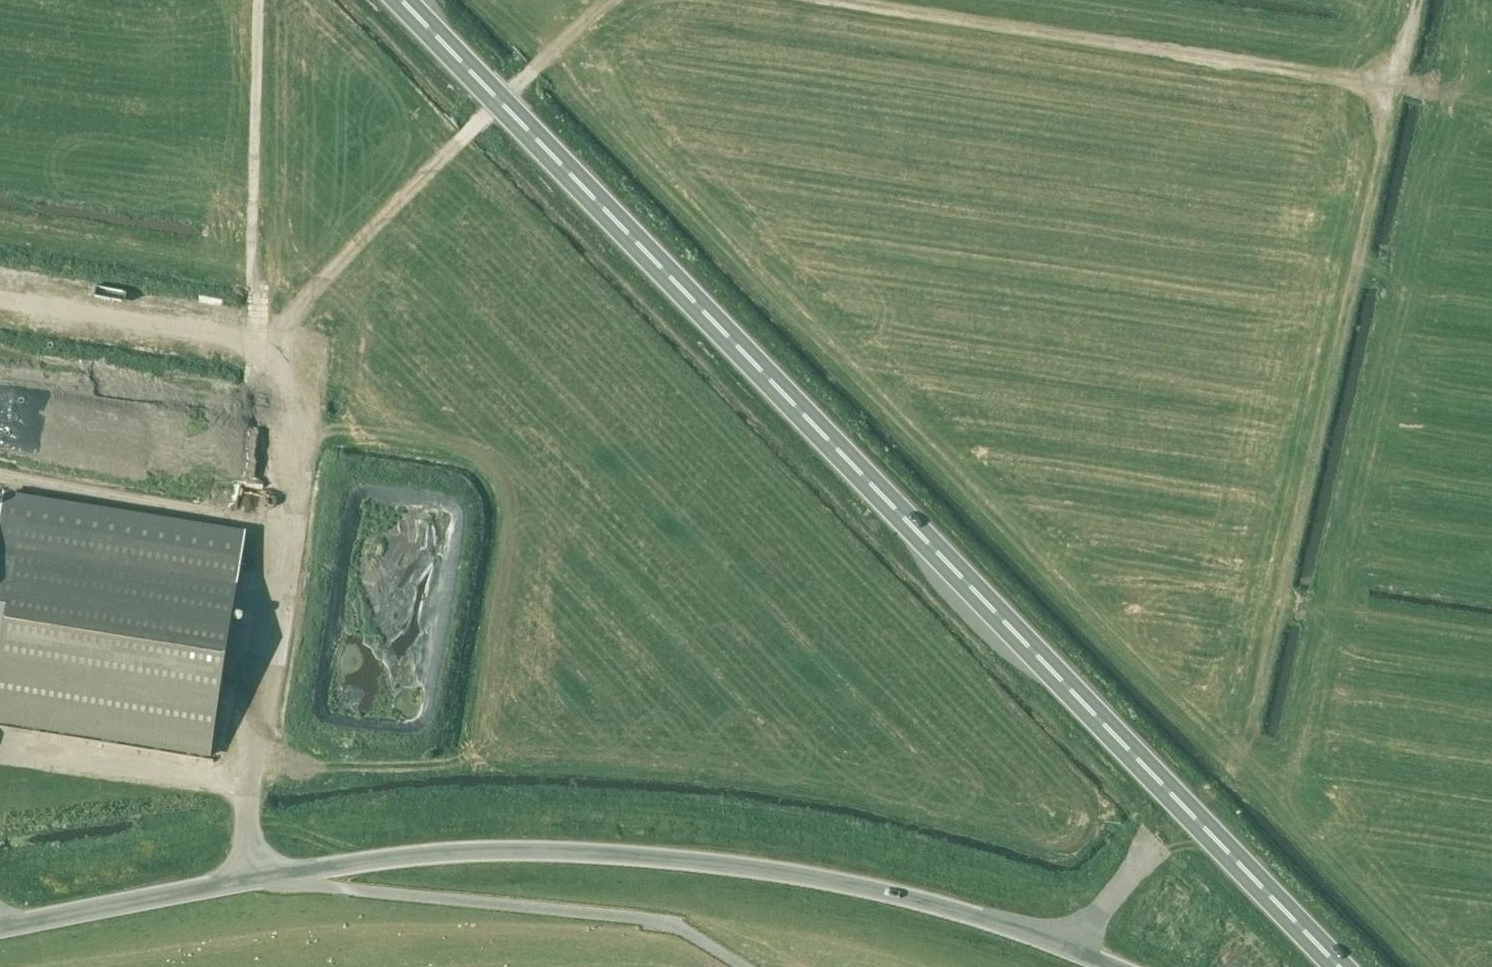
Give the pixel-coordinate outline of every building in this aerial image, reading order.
[(211,755),(241,562),(0,523),(0,721),(211,755)]
